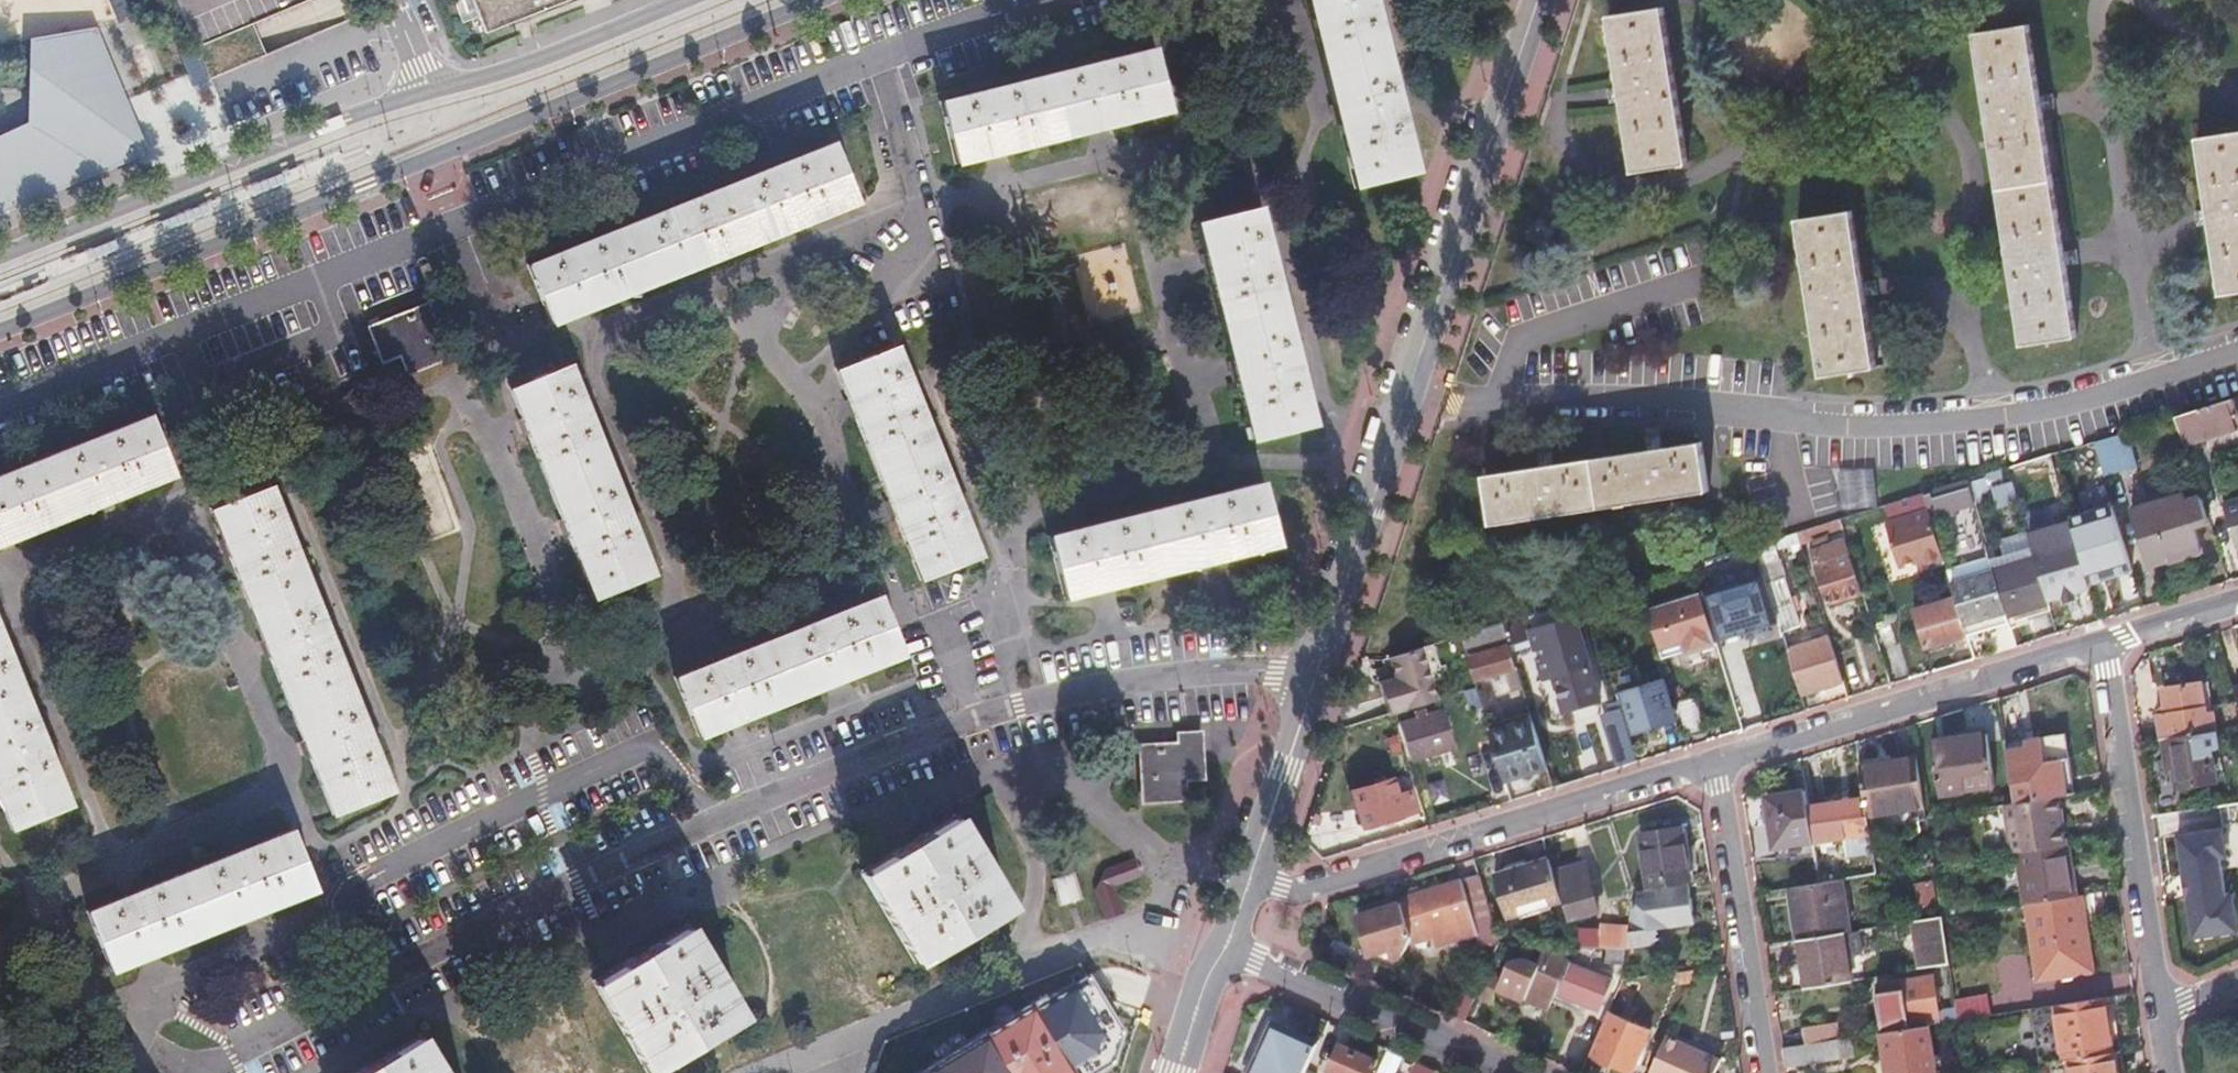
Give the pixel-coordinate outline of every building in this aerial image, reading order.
[(195,47),(208,78),(265,55),(258,37),(252,23),(308,0),(175,0),(195,47)] [(484,25),(549,0),(474,0),(484,25)] [(1370,0),(1308,0),(1308,2),(1303,3),(1305,12),(1308,22),(1313,21),(1335,108),(1329,109),(1332,119),(1334,129),(1339,127),(1355,191),(1413,177),(1370,0)] [(1688,166),(1663,9),(1609,18),(1622,96),(1634,174),(1688,166)] [(2039,94),(2029,26),(1975,35),(2023,346),(2077,337),(2066,266),(2065,258),(2062,242),(2043,117),(2041,103),(2039,94)] [(29,39),(28,89),(29,122),(0,135),(0,214),(145,154),(122,100),(92,29),(29,39)] [(1169,110),(1155,54),(945,103),(958,162),(987,155),(988,159),(996,158),(1005,155),(1004,150),(1091,130),(1092,134),(1102,131),(1114,129),(1112,124),(1169,110)] [(2197,139),(2209,218),(2211,229),(2221,296),(2237,293),(2237,133),(2197,139)] [(857,200),(835,144),(529,264),(551,321),(583,308),(585,313),(602,306),(600,301),(681,270),(682,274),(702,266),(700,262),(784,229),(785,233),(804,226),(802,222),(857,200)] [(1312,425),(1258,209),(1198,224),(1206,255),(1201,256),(1204,265),(1206,276),(1211,275),(1233,362),(1228,363),(1230,370),(1233,380),(1237,379),(1252,440),(1312,425)] [(1862,279),(1852,213),(1798,221),(1822,377),(1876,369),(1865,297),(1864,288),(1862,279)] [(441,357),(422,308),(366,330),(377,362),(396,355),(403,372),(420,366),(441,357)] [(921,579),(978,556),(896,346),(837,369),(849,399),(845,400),(848,407),(853,419),(857,418),(888,498),(885,499),(888,508),(893,519),(897,517),(921,579)] [(443,361),(410,377),(417,391),(450,375),(443,361)] [(654,574),(569,364),(512,387),(524,417),(519,419),(522,427),(526,437),(531,435),(564,516),(559,518),(562,527),(566,538),(571,535),(596,597),(654,574)] [(2213,407),(2212,409),(2182,419),(2189,444),(2237,430),(2237,416),(2233,400),(2213,407)] [(94,507),(95,509),(105,505),(115,501),(114,498),(167,478),(146,422),(0,479),(0,548),(4,546),(14,542),(13,539),(94,507)] [(2128,433),(2093,443),(2103,478),(2138,467),(2128,433)] [(1710,492),(1702,442),(1486,476),(1494,524),(1555,515),(1656,500),(1710,492)] [(2101,477),(2091,448),(2054,459),(2063,488),(2101,477)] [(2051,456),(2008,469),(2013,484),(2014,487),(2057,474),(2051,456)] [(434,473),(414,480),(434,535),(454,528),(434,473)] [(1872,481),(1858,485),(1856,475),(1839,479),(1847,510),(1877,502),(1872,481)] [(1976,500),(1991,498),(1988,478),(1973,480),(1976,500)] [(2080,551),(2058,480),(2046,484),(2067,555),(2080,551)] [(1932,496),(1925,498),(1936,534),(1957,527),(1958,529),(1978,523),(1965,482),(1945,489),(1948,496),(1933,501),(1932,496)] [(2014,487),(2013,484),(1995,489),(1999,503),(2017,497),(2014,487)] [(1276,545),(1262,486),(1049,539),(1064,599),(1094,591),(1095,595),(1103,593),(1114,590),(1113,586),(1198,565),(1199,568),(1207,566),(1218,563),(1217,559),(1276,545)] [(385,792),(263,490),(207,512),(217,539),(213,541),(217,551),(222,563),(226,561),(258,640),(254,642),(258,651),(262,662),(267,660),(300,742),(295,744),(299,752),(302,761),(307,759),(329,814),(385,792)] [(1925,495),(1886,507),(1892,525),(1887,526),(1900,568),(1917,563),(1923,561),(1925,566),(1944,560),(1936,534),(1925,498),(1925,495)] [(2198,545),(2184,497),(2132,513),(2148,568),(2168,563),(2166,555),(2198,545)] [(2223,504),(2237,553),(2237,499),(2223,504)] [(1840,521),(1798,534),(1801,545),(1844,533),(1840,521)] [(1774,541),(1755,547),(1782,632),(1799,627),(1774,541)] [(1863,595),(1856,571),(1854,572),(1845,543),(1829,548),(1827,541),(1816,544),(1818,551),(1814,552),(1823,582),(1821,582),(1828,605),(1863,595)] [(2035,558),(1993,570),(1994,574),(2008,620),(2050,608),(2035,558)] [(1993,570),(1989,560),(1947,572),(1952,586),(1956,601),(1967,637),(2009,624),(2008,620),(1994,574),(1993,570)] [(1923,561),(1917,563),(1919,569),(1925,567),(1925,566),(1923,561)] [(2137,590),(2129,561),(2115,565),(2123,593),(2137,590)] [(2060,617),(2096,606),(2086,574),(2076,577),(2073,565),(2058,569),(2061,581),(2050,584),(2060,617)] [(1753,619),(1762,616),(1774,613),(1763,577),(1729,587),(1735,607),(1713,614),(1721,640),(1743,634),(1740,623),(1753,619)] [(904,653),(881,596),(678,677),(700,733),(730,722),(731,726),(740,722),(750,719),(748,715),(831,682),(832,686),(840,683),(850,679),(848,675),(904,653)] [(1702,598),(1650,614),(1661,652),(1685,645),(1688,654),(1698,652),(1705,655),(1712,652),(1713,647),(1717,646),(1702,598)] [(1925,650),(1967,637),(1956,601),(1914,613),(1925,650)] [(1564,605),(1503,623),(1511,649),(1529,643),(1527,638),(1535,635),(1542,659),(1540,659),(1540,661),(1542,661),(1544,665),(1539,666),(1542,678),(1547,676),(1548,680),(1540,682),(1541,683),(1557,678),(1566,711),(1600,700),(1586,651),(1579,653),(1564,605)] [(1872,627),(1880,652),(1896,647),(1888,622),(1872,627)] [(1503,623),(1461,637),(1475,683),(1518,669),(1511,649),(1503,623)] [(1830,639),(1788,652),(1801,697),(1843,684),(1830,639)] [(0,648),(0,814),(7,831),(64,808),(0,648)] [(1419,649),(1388,659),(1394,681),(1378,686),(1387,717),(1393,715),(1435,703),(1419,649)] [(1676,723),(1664,681),(1623,693),(1636,735),(1676,723)] [(2164,742),(2216,734),(2214,715),(2206,716),(2201,686),(2164,690),(2168,716),(2160,718),(2164,742)] [(1477,690),(1465,693),(1469,705),(1480,702),(1477,690)] [(1677,705),(1686,734),(1702,730),(1693,701),(1677,705)] [(1637,764),(1621,709),(1608,713),(1617,744),(1624,768),(1637,764)] [(1414,714),(1415,721),(1401,725),(1412,761),(1452,749),(1442,713),(1424,718),(1422,712),(1414,714)] [(1490,734),(1505,785),(1548,771),(1533,721),(1490,734)] [(1176,734),(1177,745),(1139,747),(1141,803),(1180,801),(1179,780),(1199,779),(1197,733),(1176,734)] [(2219,750),(2216,734),(2164,742),(2167,765),(2175,765),(2179,789),(2216,784),(2211,752),(2219,750)] [(1995,787),(1987,736),(1933,744),(1940,796),(1995,787)] [(2006,742),(2005,742),(2013,804),(2059,797),(2066,796),(2064,783),(2072,782),(2066,737),(2034,741),(2036,752),(2028,753),(2028,750),(2008,753),(2006,746),(2006,742)] [(2034,741),(2006,746),(2008,753),(2028,750),(2028,753),(2036,752),(2034,741)] [(1925,809),(1917,754),(1860,762),(1865,801),(1868,818),(1925,809)] [(1391,782),(1351,794),(1362,829),(1383,823),(1393,820),(1416,813),(1410,794),(1397,798),(1391,782)] [(2066,796),(2074,795),(2072,782),(2064,783),(2066,796)] [(1815,855),(1813,843),(1808,809),(1806,794),(1768,799),(1777,860),(1815,855)] [(2059,797),(2013,804),(2005,806),(2013,855),(2017,854),(2067,846),(2062,814),(2053,816),(2051,801),(2060,800),(2059,797)] [(2062,814),(2060,800),(2051,801),(2053,816),(2062,814)] [(1873,853),(1868,818),(1865,801),(1808,809),(1813,843),(1846,839),(1849,857),(1873,853)] [(889,838),(895,847),(858,869),(913,960),(1004,905),(948,814),(910,837),(905,829),(897,834),(889,838)] [(1393,820),(1383,823),(1384,830),(1395,827),(1393,820)] [(1638,834),(1646,891),(1696,883),(1688,827),(1638,834)] [(310,887),(287,831),(86,913),(108,970),(140,957),(141,961),(150,958),(159,954),(157,950),(236,918),(237,922),(248,918),(257,914),(256,909),(310,887)] [(2075,897),(2067,846),(2017,854),(2026,905),(2075,897)] [(1553,873),(1549,861),(1497,876),(1510,917),(1562,902),(1560,895),(1553,873)] [(1053,875),(1048,877),(1057,902),(1078,895),(1069,869),(1065,871),(1062,863),(1050,867),(1053,875)] [(1553,873),(1560,895),(1563,894),(1571,921),(1597,914),(1584,865),(1553,873)] [(1091,884),(1105,918),(1124,911),(1114,887),(1140,877),(1135,866),(1091,884)] [(2235,885),(2232,866),(2203,871),(2206,890),(2216,889),(2221,926),(2237,924),(2237,884),(2235,885)] [(1482,947),(1499,942),(1481,878),(1463,883),(1474,920),(1479,936),(1482,947)] [(1849,932),(1840,881),(1820,884),(1789,889),(1799,940),(1843,933),(1849,932)] [(1413,938),(1433,940),(1431,932),(1474,920),(1463,883),(1402,901),(1403,905),(1412,940),(1413,938)] [(1646,891),(1634,893),(1632,906),(1628,936),(1627,947),(1642,947),(1658,943),(1667,940),(1667,939),(1665,929),(1703,924),(1696,883),(1646,891)] [(1933,904),(1930,884),(1915,887),(1918,907),(1933,904)] [(2075,897),(2026,905),(2037,981),(2092,973),(2080,897),(2075,897)] [(1394,960),(1404,957),(1412,940),(1403,905),(1359,918),(1370,955),(1391,949),(1394,960)] [(1949,967),(1942,918),(1921,921),(1928,970),(1949,967)] [(1436,948),(1479,936),(1474,920),(1431,932),(1433,940),(1436,948)] [(624,946),(630,955),(592,978),(648,1069),(739,1013),(684,922),(645,946),(639,937),(632,941),(624,946)] [(1851,982),(1843,933),(1799,940),(1807,988),(1851,982)] [(1627,947),(1628,936),(1589,936),(1573,935),(1577,949),(1626,950),(1627,947)] [(1626,950),(1577,949),(1573,962),(1624,965),(1626,950)] [(1554,998),(1569,965),(1545,955),(1542,962),(1539,968),(1528,962),(1521,960),(1509,964),(1503,977),(1498,988),(1548,1011),(1554,998)] [(1610,981),(1570,964),(1569,965),(1557,997),(1574,1003),(1579,1005),(1597,1013),(1610,981)] [(1692,970),(1678,972),(1680,988),(1688,987),(1693,976),(1696,970),(1695,970),(1692,970)] [(1503,977),(1488,971),(1476,996),(1492,1003),(1498,988),(1503,977)] [(1092,974),(916,1072),(1100,1072),(1116,1064),(1126,1031),(1111,1006),(1101,989),(1092,974)] [(1908,1030),(1929,1027),(1957,1022),(1954,1008),(1938,1010),(1934,977),(1900,982),(1902,991),(1876,995),(1882,1034),(1908,1030)] [(1874,986),(1876,995),(1902,991),(1900,982),(1874,986)] [(1464,1022),(1475,998),(1462,993),(1452,1017),(1464,1022)] [(1954,1008),(1957,1022),(1988,1017),(1985,999),(1954,1004),(1954,1008)] [(2030,1011),(2038,1065),(2071,1060),(2114,1053),(2105,999),(2030,1011)] [(1630,1072),(1649,1032),(1609,1015),(1591,1055),(1630,1072)] [(1249,1072),(1306,1072),(1307,1070),(1319,1042),(1273,1021),(1249,1072)] [(1803,1029),(1805,1046),(1839,1041),(1836,1024),(1803,1029)] [(1882,1034),(1888,1072),(1935,1072),(1929,1027),(1908,1030),(1882,1034)] [(413,1028),(374,1052),(368,1043),(361,1047),(353,1052),(359,1061),(339,1072),(440,1072),(413,1028)] [(1650,1072),(1715,1072),(1721,1061),(1666,1036),(1650,1072)] [(1782,1050),(1785,1068),(1853,1057),(1851,1039),(1839,1041),(1805,1046),(1782,1050)] [(1377,1062),(1339,1046),(1328,1071),(1332,1072),(1372,1072),(1377,1062)] [(1402,1055),(1385,1050),(1378,1072),(1397,1072),(1402,1055)] [(2072,1072),(2117,1072),(2114,1053),(2071,1060),(2072,1072)] [(1437,1071),(1415,1061),(1410,1072),(1436,1072),(1437,1071)]
